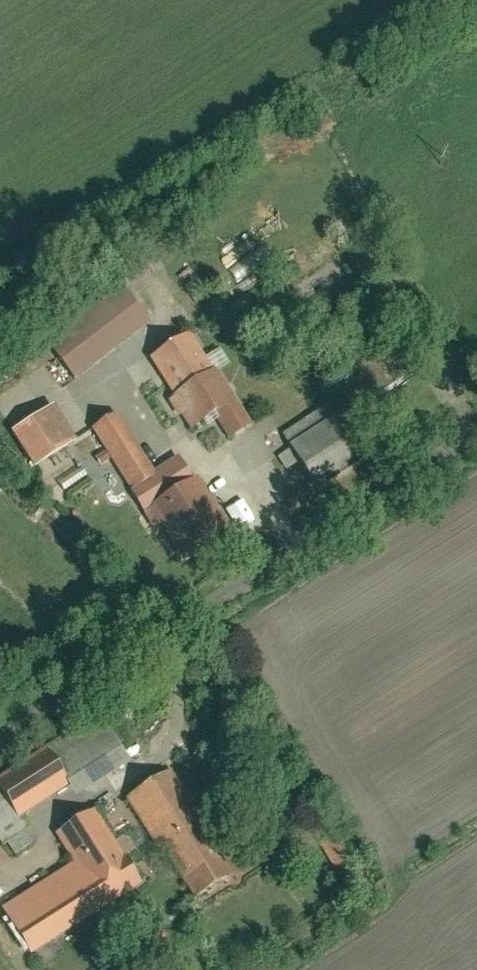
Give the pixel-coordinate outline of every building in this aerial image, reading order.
[(73,377),(146,322),(122,291),(50,346),(73,377)] [(207,373),(187,340),(150,362),(191,430),(212,417),(226,441),(247,428),(212,370),(207,373)] [(31,466),(71,442),(50,409),(11,434),(31,466)] [(324,412),(283,438),(313,487),(355,460),(324,412)] [(115,416),(93,430),(143,511),(190,482),(176,459),(150,474),(115,416)] [(194,480),(143,511),(161,539),(186,525),(193,536),(218,521),(194,480)] [(115,766),(120,774),(142,761),(133,747),(127,750),(128,751),(109,762),(112,768),(115,766)] [(0,780),(0,800),(13,820),(64,786),(41,752),(0,780)] [(166,777),(126,803),(191,901),(231,874),(181,799),(166,777)] [(137,884),(92,813),(55,836),(73,865),(1,910),(28,953),(137,884)]
